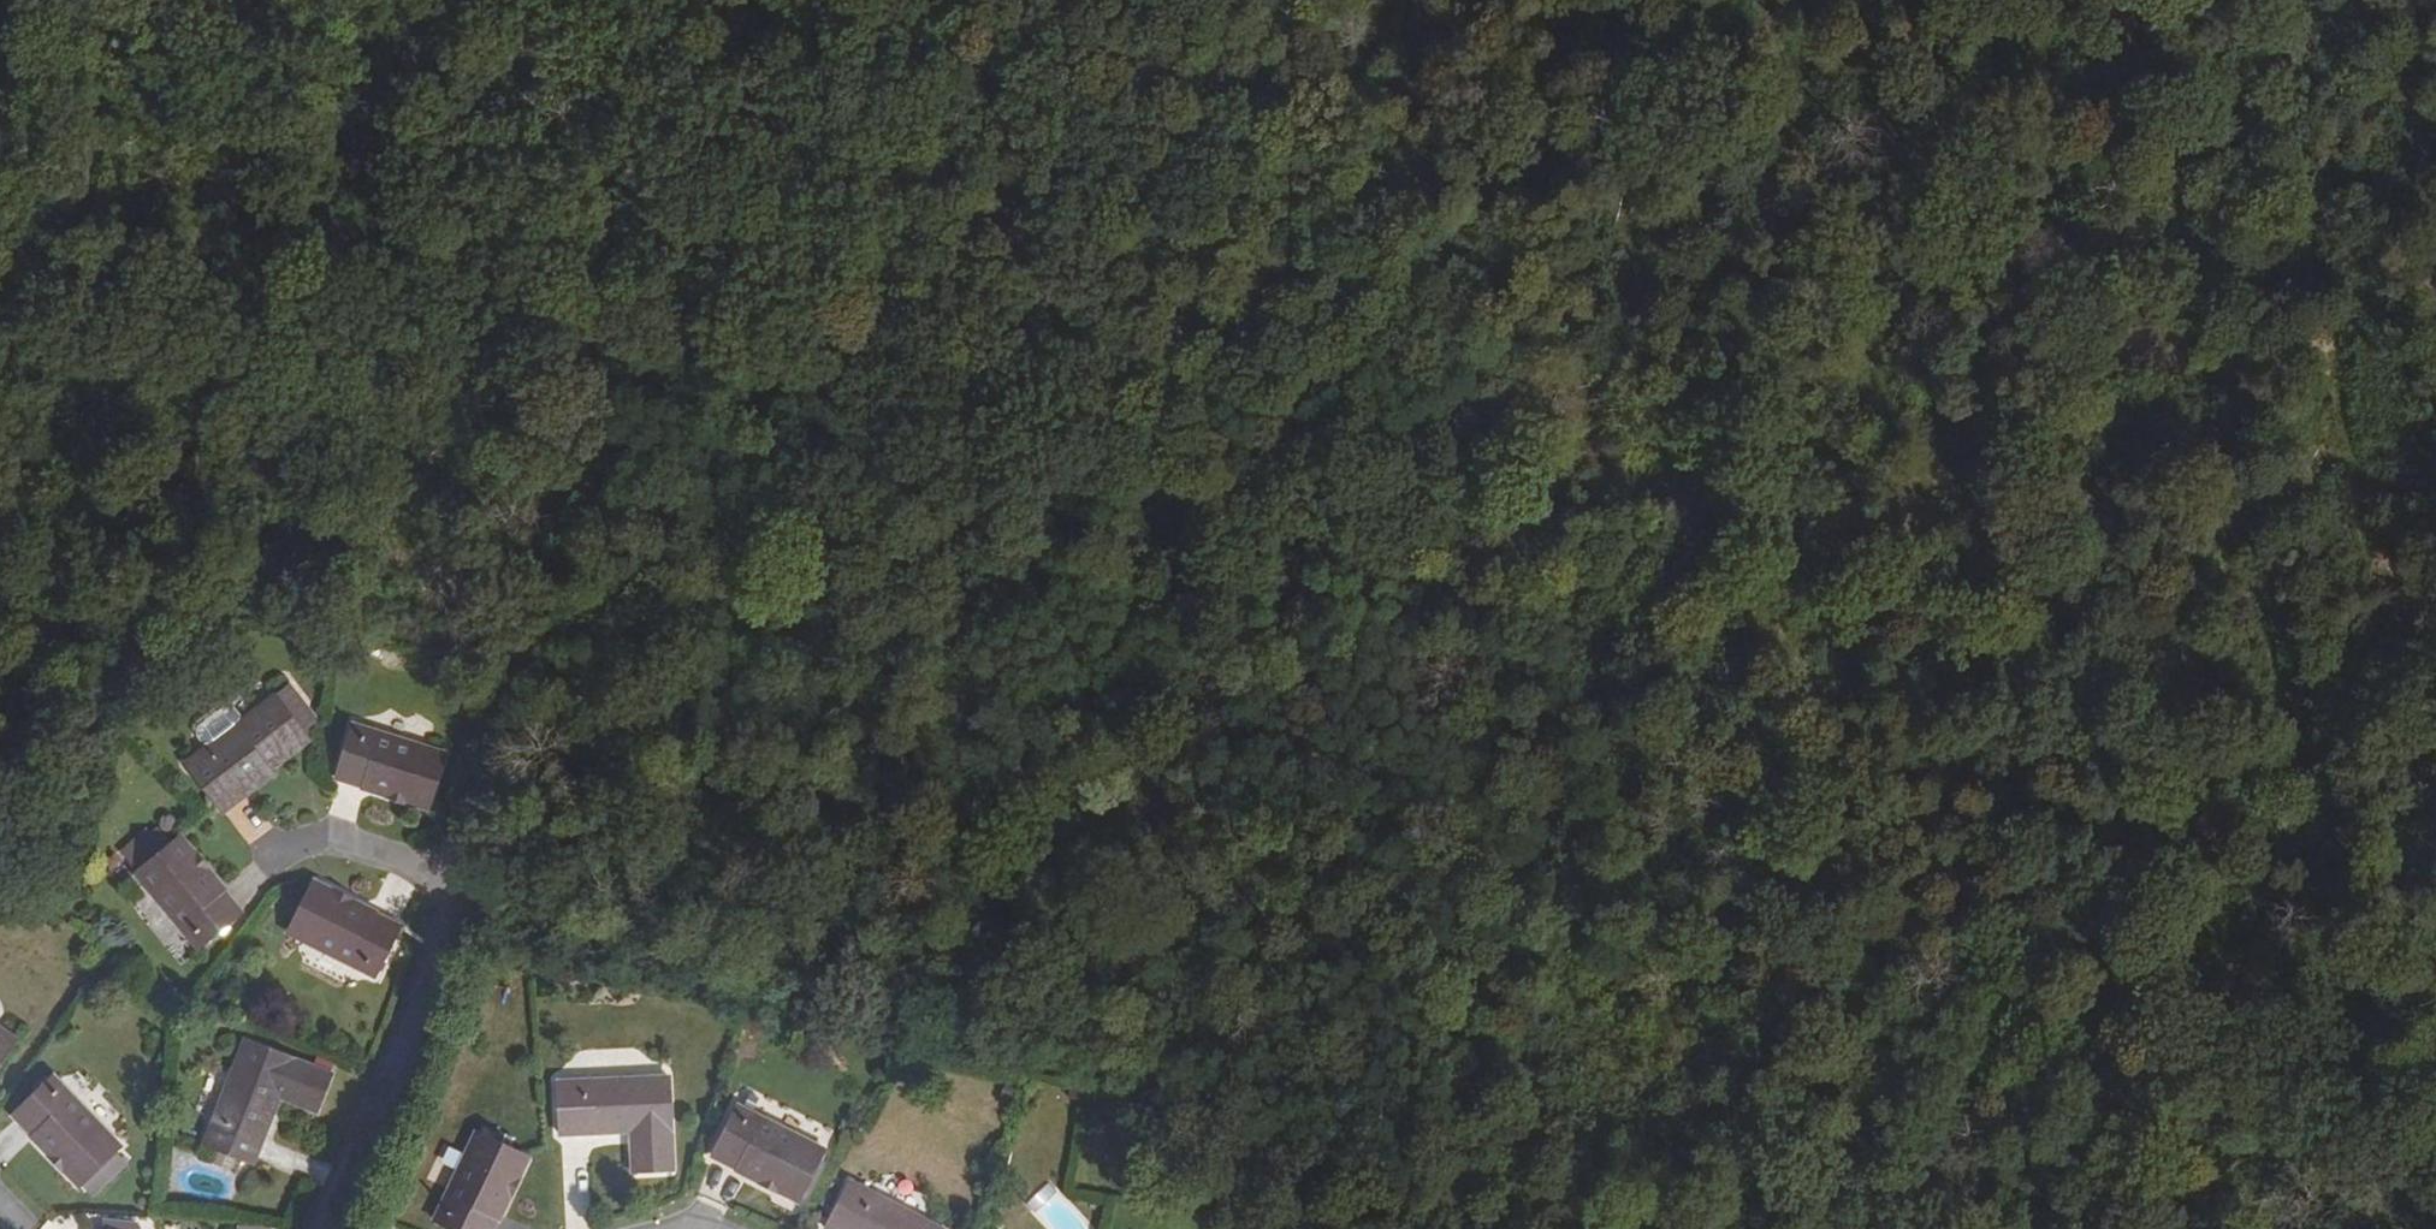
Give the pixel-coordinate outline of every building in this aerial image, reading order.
[(272,697),(274,699),(286,690),(304,713),(292,722),(299,730),(315,718),(288,684),(272,697)] [(184,764),(212,799),(267,756),(273,764),(305,739),(292,722),(304,713),(286,690),(274,699),(272,697),(240,721),(232,708),(224,708),(197,728),(196,736),(205,748),(184,764)] [(443,754),(352,725),(334,780),(425,810),(443,754)] [(217,807),(273,764),(267,756),(212,799),(217,807)] [(195,948),(240,912),(181,838),(135,874),(195,948)] [(313,881),(288,933),(373,976),(398,923),(313,881)] [(14,1039),(0,1029),(0,1060),(14,1039)] [(203,1143),(252,1162),(278,1098),(316,1111),(330,1074),(244,1041),(203,1143)] [(667,1077),(557,1083),(559,1135),(629,1132),(631,1172),(671,1169),(667,1077)] [(120,1146),(52,1078),(11,1118),(78,1186),(120,1146)] [(822,1149),(736,1107),(711,1159),(796,1202),(822,1149)] [(527,1159),(474,1135),(433,1222),(448,1228),(494,1228),(527,1159)] [(825,1228),(939,1228),(848,1182),(825,1228)]
